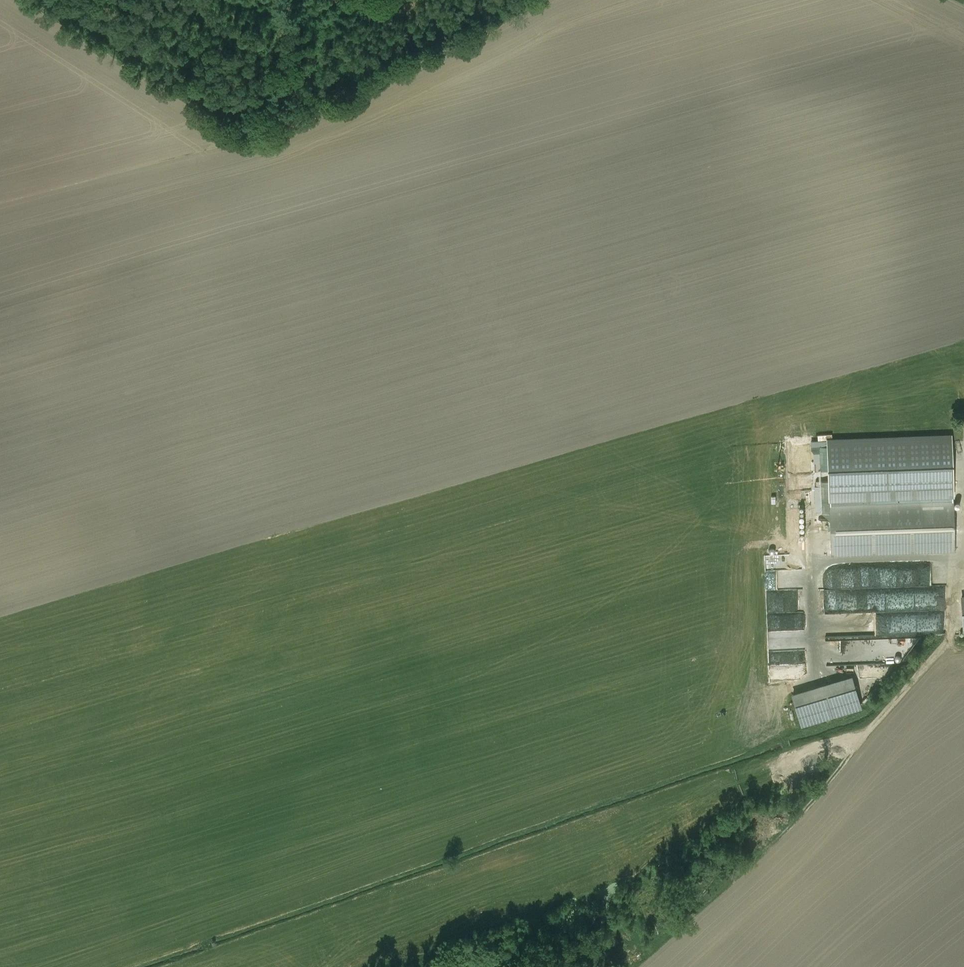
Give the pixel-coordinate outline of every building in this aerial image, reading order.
[(951,436),(827,441),(829,494),(953,490),(951,436)] [(953,498),(920,499),(921,501),(829,505),(831,554),(955,550),(953,498)] [(947,608),(947,584),(909,585),(910,608),(947,608)] [(768,617),(769,659),(792,659),(791,637),(785,637),(784,617),(768,617)] [(851,677),(793,695),(802,725),(860,708),(851,677)]
